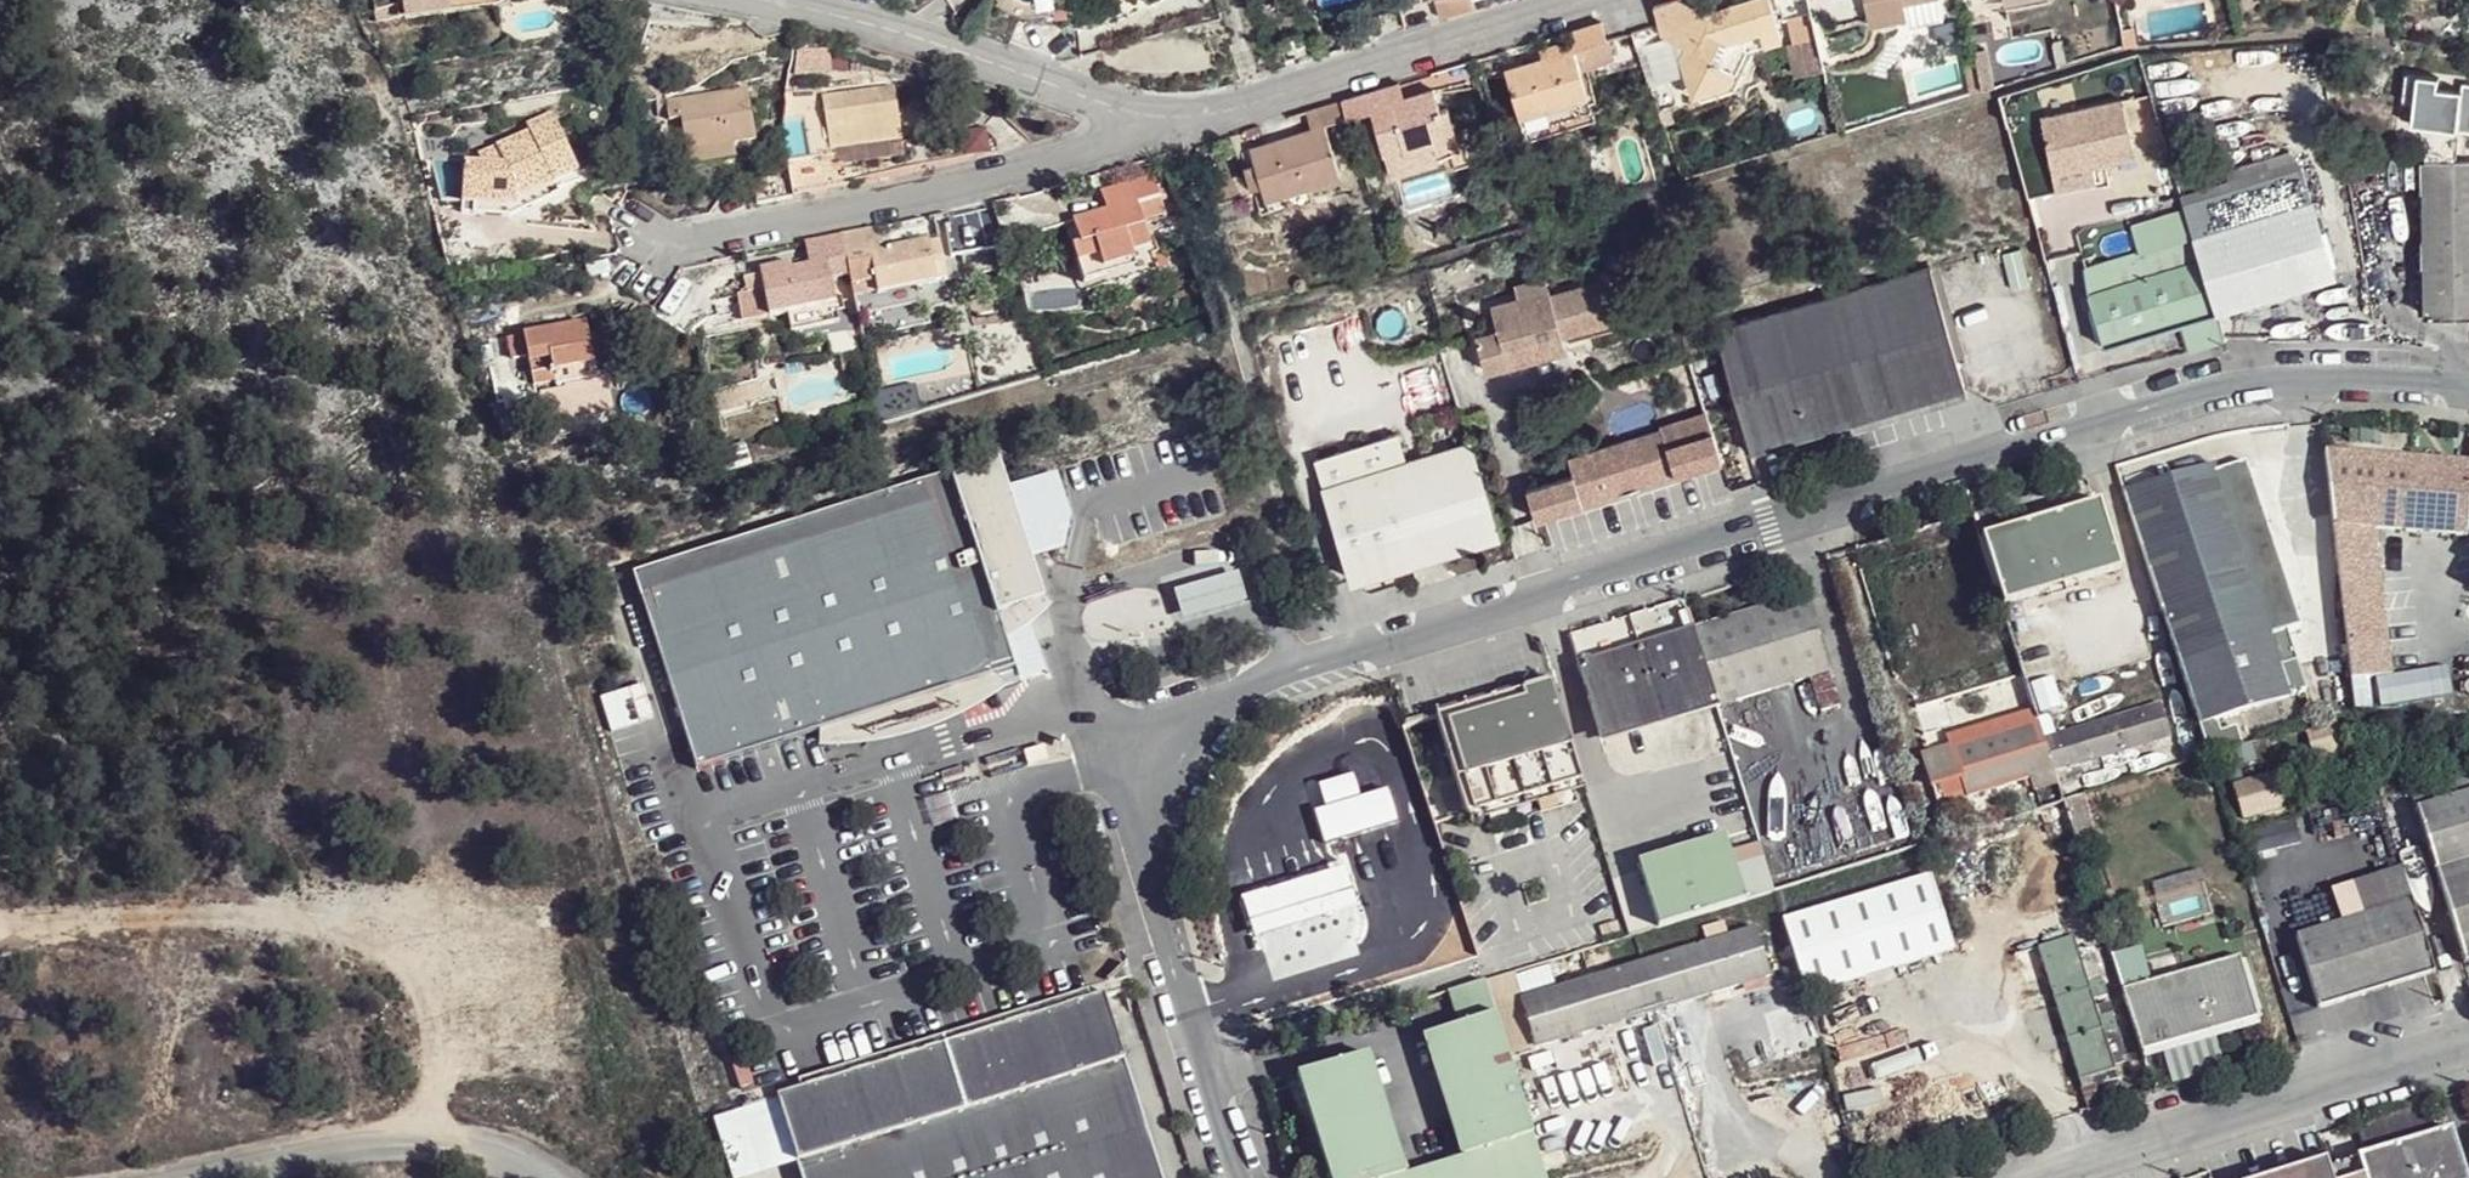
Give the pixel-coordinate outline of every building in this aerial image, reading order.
[(408,11),(453,6),(482,2),(482,0),(406,0),(408,11)] [(502,13),(500,0),(482,2),(453,6),(455,18),(502,13)] [(1437,17),(1475,5),(1474,0),(1433,0),(1437,17)] [(1665,0),(1664,0),(1640,7),(1648,35),(1673,46),(1664,63),(1676,101),(1715,91),(1733,54),(1768,44),(1754,0),(1739,0),(1715,7),(1711,15),(1707,22),(1665,0)] [(1932,0),(1859,0),(1864,23),(1898,15),(1899,23),(1935,15),(1932,0)] [(1605,36),(1600,19),(1566,30),(1567,37),(1570,48),(1575,46),(1605,36)] [(1812,23),(1784,28),(1793,77),(1821,72),(1812,23)] [(1537,46),(1540,56),(1570,48),(1567,37),(1537,46)] [(1588,94),(1575,46),(1570,48),(1540,56),(1523,61),(1506,66),(1520,113),(1588,94)] [(751,61),(671,78),(675,103),(655,107),(662,143),(740,128),(738,118),(762,112),(751,61)] [(2468,137),(2468,85),(2409,76),(2406,99),(2417,101),(2414,129),(2468,137)] [(1347,98),(1352,114),(1378,107),(1390,145),(1410,139),(1412,146),(1439,139),(1441,147),(1462,141),(1452,105),(1442,108),(1435,87),(1411,95),(1387,102),(1381,87),(1347,98)] [(882,94),(809,109),(819,157),(892,143),(887,119),(882,94)] [(2129,150),(2114,95),(2034,118),(2049,172),(2054,190),(2099,177),(2094,160),(2129,150)] [(1327,122),(1352,114),(1347,98),(1313,108),(1319,125),(1286,134),(1254,143),(1260,164),(1265,180),(1269,194),(1311,182),(1343,172),(1327,122)] [(505,170),(485,166),(470,163),(462,201),(515,212),(520,190),(551,181),(555,192),(568,187),(582,183),(562,125),(536,134),(538,140),(500,152),(505,170)] [(985,135),(963,136),(963,157),(986,156),(985,135)] [(1410,139),(1390,145),(1398,169),(1465,150),(1462,141),(1441,147),(1439,139),(1412,146),(1410,139)] [(482,156),(485,166),(505,170),(500,152),(482,156)] [(1151,162),(1116,172),(1121,192),(1133,189),(1157,182),(1151,162)] [(1265,180),(1260,164),(1249,167),(1254,182),(1265,180)] [(2429,168),(2430,321),(2460,321),(2468,321),(2468,168),(2429,168)] [(2301,171),(2184,206),(2187,212),(2217,314),(2275,297),(2332,280),(2301,171)] [(1311,182),(1269,194),(1273,206),(1315,195),(1311,182)] [(1145,232),(1133,189),(1121,192),(1094,198),(1067,204),(1073,228),(1066,230),(1076,267),(1100,260),(1097,252),(1126,246),(1125,237),(1145,232)] [(2217,314),(2187,212),(2135,228),(2141,249),(2088,267),(2095,293),(2091,295),(2106,346),(2162,330),(2217,314)] [(885,233),(848,240),(857,280),(861,300),(884,295),(885,298),(921,292),(943,288),(935,247),(926,248),(917,250),(889,254),(888,249),(885,233)] [(848,240),(810,247),(815,268),(833,265),(838,285),(857,280),(848,240)] [(889,254),(917,250),(916,244),(888,249),(889,254)] [(842,308),(838,285),(833,265),(815,268),(796,272),(767,277),(768,285),(770,294),(751,297),(755,324),(775,320),(794,316),(797,335),(845,326),(842,308)] [(767,277),(796,272),(794,266),(766,271),(767,277)] [(1929,269),(1717,332),(1753,452),(1859,420),(1964,388),(1929,269)] [(1519,299),(1552,290),(1548,279),(1515,288),(1519,299)] [(1555,299),(1552,290),(1519,299),(1494,307),(1501,330),(1479,337),(1489,372),(1537,358),(1532,341),(1562,332),(1564,335),(1620,318),(1609,283),(1555,299)] [(884,295),(861,300),(865,319),(925,309),(921,292),(885,298),(884,295)] [(1622,327),(1620,318),(1564,335),(1562,332),(1532,341),(1537,358),(1568,349),(1566,343),(1622,327)] [(593,323),(583,325),(586,342),(596,340),(593,323)] [(586,342),(583,325),(530,335),(540,387),(563,384),(561,371),(580,367),(601,362),(598,351),(596,340),(586,342)] [(915,337),(895,342),(898,351),(916,346),(915,337)] [(898,351),(895,342),(882,345),(884,359),(899,357),(898,351)] [(607,361),(601,362),(580,367),(585,391),(612,386),(607,361)] [(1708,416),(1562,455),(1568,478),(1522,490),(1531,522),(1723,470),(1708,416)] [(1324,450),(1334,479),(1393,460),(1383,430),(1324,450)] [(1393,460),(1334,479),(1362,571),(1434,548),(1506,526),(1478,433),(1393,460)] [(1000,456),(635,572),(698,771),(865,717),(952,690),(1016,669),(1008,643),(1000,617),(1046,602),(1000,456)] [(2325,458),(2351,683),(2390,678),(2376,534),(2467,541),(2468,530),(2468,468),(2325,458)] [(2214,466),(2124,496),(2197,727),(2306,693),(2287,636),(2271,639),(2252,582),(2268,577),(2282,573),(2255,485),(2239,489),(2223,494),(2214,466)] [(2099,501),(1979,536),(2001,606),(2120,571),(2099,501)] [(1185,620),(1249,600),(1241,568),(1177,587),(1185,620)] [(2287,636),(2268,577),(2252,582),(2271,639),(2287,636)] [(1163,622),(1153,591),(1083,613),(1094,643),(1144,629),(1163,622)] [(1808,595),(1694,628),(1717,703),(1718,706),(1813,679),(1825,717),(1842,713),(1808,595)] [(1694,628),(1685,598),(1570,633),(1584,685),(1599,736),(1717,703),(1694,628)] [(2045,616),(2007,628),(2035,716),(2037,721),(2047,718),(2064,713),(2043,641),(2050,634),(2045,616)] [(1582,779),(1552,680),(1436,714),(1466,813),(1582,779)] [(952,690),(865,717),(871,735),(958,707),(952,690)] [(617,692),(598,699),(609,729),(627,722),(617,692)] [(2044,743),(2045,747),(2057,785),(2057,786),(2083,777),(2078,762),(2168,735),(2159,708),(2044,743)] [(2037,721),(2035,716),(1949,742),(1952,751),(2038,725),(2037,721)] [(2052,736),(2047,718),(2037,721),(2038,725),(2042,739),(2052,736)] [(2042,739),(2038,725),(1952,751),(1923,759),(1932,787),(1940,784),(1946,804),(2026,780),(2028,786),(2036,784),(2038,791),(2057,785),(2045,747),(2044,743),(2042,739)] [(2468,791),(2468,766),(2407,785),(2414,808),(2468,791)] [(1325,842),(1399,821),(1390,784),(1361,793),(1354,771),(1319,782),(1326,803),(1314,807),(1325,842)] [(2239,826),(2287,815),(2277,775),(2229,786),(2239,826)] [(2414,808),(2465,963),(2468,961),(2468,791),(2414,808)] [(1993,823),(1973,829),(1982,858),(2003,852),(1993,823)] [(1659,925),(1745,898),(1726,838),(1640,864),(1659,925)] [(2058,854),(2047,857),(2052,870),(2061,868),(2058,854)] [(1363,904),(1349,862),(1241,892),(1256,937),(1308,919),(1363,904)] [(1936,872),(1783,919),(1807,996),(1960,949),(1936,872)] [(2153,884),(2160,925),(2209,916),(2201,875),(2153,884)] [(2434,973),(2412,899),(2295,936),(2316,1009),(2375,991),(2434,973)] [(1310,1006),(1473,961),(1459,909),(1295,954),(1310,1006)] [(1754,928),(1523,999),(1537,1046),(1653,1010),(1769,974),(1754,928)] [(2073,938),(2038,949),(2090,1110),(2124,1100),(2112,1066),(2128,1061),(2110,1006),(2095,1009),(2094,1004),(2107,1000),(2103,983),(2089,987),(2077,949),(2073,938)] [(2091,945),(2077,949),(2089,987),(2103,983),(2091,945)] [(2239,959),(2121,990),(2141,1053),(2258,1019),(2239,959)] [(1484,979),(1453,989),(1464,1022),(1496,1012),(1485,979),(1484,979)] [(1107,1000),(1035,1022),(1055,1088),(1127,1066),(1107,1000)] [(1496,1012),(1464,1022),(1430,1033),(1469,1156),(1411,1174),(1370,1052),(1302,1074),(1335,1177),(1548,1177),(1496,1012)] [(1035,1022),(950,1048),(969,1113),(1055,1088),(1035,1022)] [(950,1048),(883,1068),(903,1133),(969,1113),(950,1048)] [(1593,1066),(1556,1077),(1565,1099),(1600,1089),(1593,1066)] [(786,1169),(789,1177),(1148,1177),(1114,1067),(1055,1088),(969,1113),(903,1133),(803,1164),(786,1169)] [(883,1068),(782,1098),(803,1164),(903,1133),(883,1068)] [(2331,1162),(2336,1177),(2465,1177),(2451,1128),(2391,1145),(2331,1162)] [(1287,1143),(1290,1152),(1298,1150),(1295,1140),(1287,1143)] [(2330,1158),(2269,1177),(2336,1177),(2331,1162),(2330,1158)]
